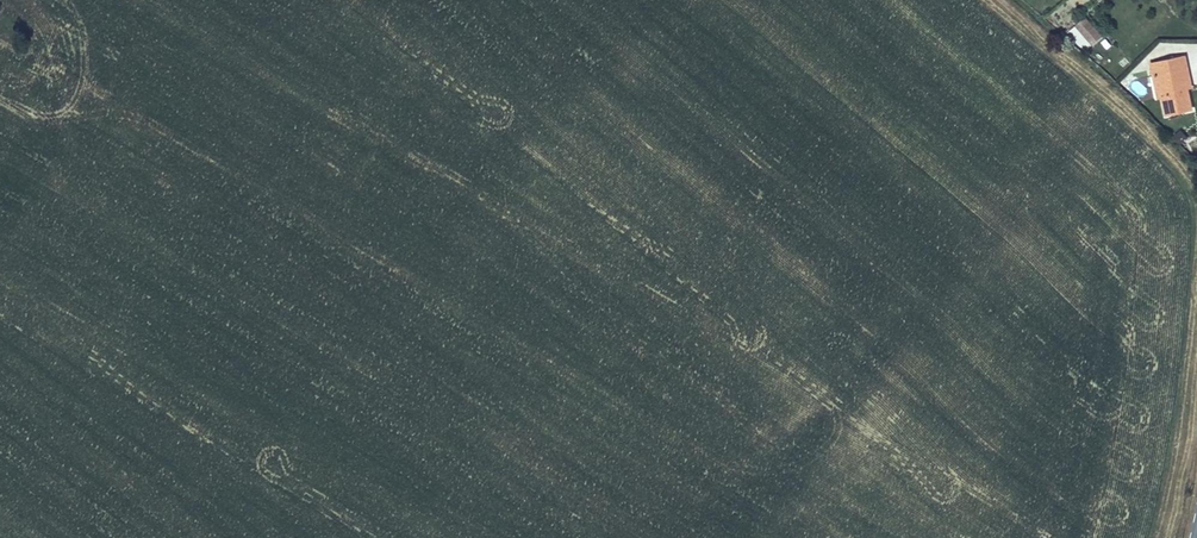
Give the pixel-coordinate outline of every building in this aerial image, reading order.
[(1085,19),(1077,26),(1092,45),(1101,37),(1085,19)] [(1092,45),(1077,26),(1065,36),(1083,52),(1092,45)] [(1184,57),(1151,64),(1154,78),(1158,77),(1163,99),(1166,116),(1191,111),(1187,90),(1183,71),(1187,70),(1184,57)] [(1187,70),(1183,71),(1187,90),(1191,89),(1187,70)] [(1158,100),(1163,99),(1158,77),(1154,78),(1158,100)]
